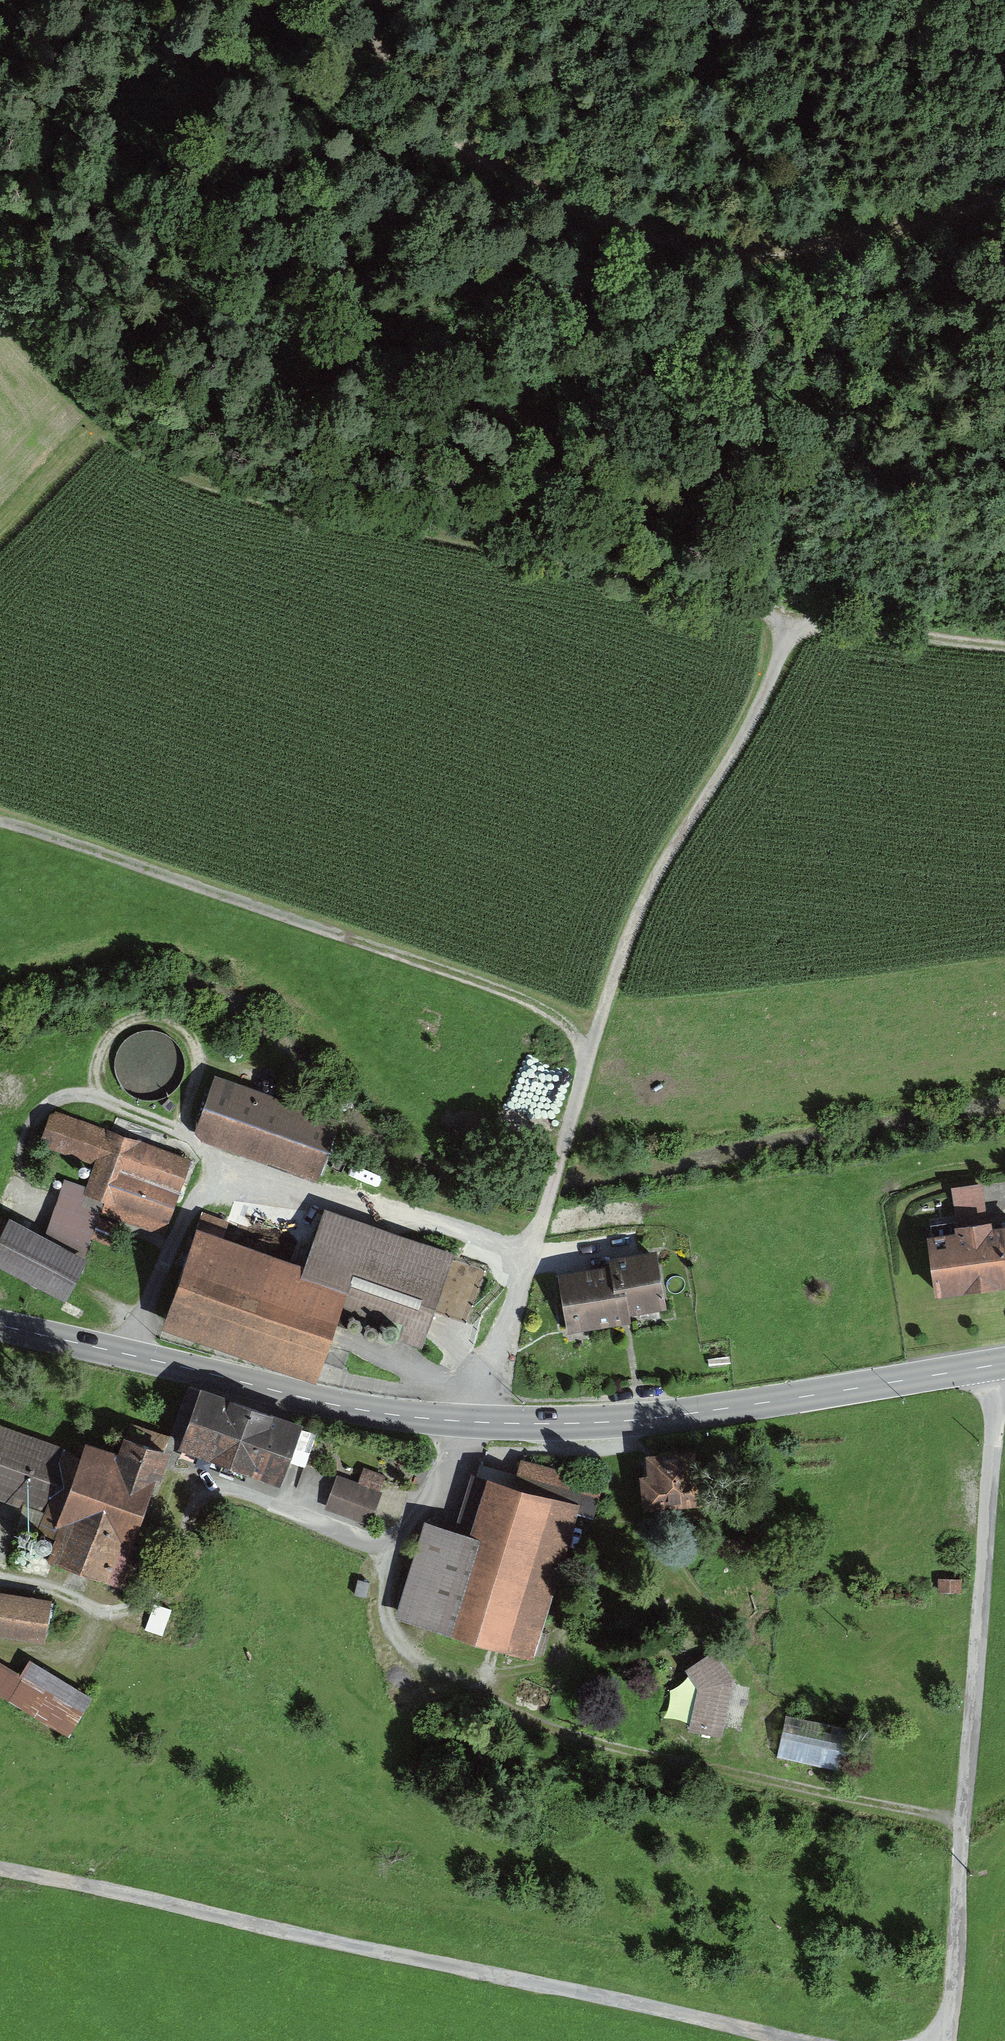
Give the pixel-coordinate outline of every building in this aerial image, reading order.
[(130,1037),(122,1045),(117,1055),(115,1067),(116,1078),(122,1088),(130,1096),(140,1102),(151,1104),(163,1102),(173,1097),(182,1088),(187,1076),(188,1064),(185,1051),(177,1041),(167,1034),(155,1030),(142,1032),(130,1037)] [(339,1122),(214,1082),(195,1139),(321,1180),(339,1122)] [(164,1236),(191,1162),(54,1112),(43,1141),(100,1162),(90,1189),(60,1178),(41,1230),(93,1249),(106,1215),(164,1236)] [(989,1184),(960,1187),(962,1209),(991,1207),(989,1184)] [(326,1215),(304,1273),(350,1289),(340,1321),(419,1347),(451,1259),(326,1215)] [(14,1219),(0,1244),(0,1270),(66,1306),(91,1262),(14,1219)] [(0,1220),(0,1238),(8,1224),(0,1220)] [(1004,1285),(1004,1225),(942,1234),(950,1292),(1004,1285)] [(304,1273),(195,1233),(161,1325),(318,1384),(340,1321),(350,1289),(304,1273)] [(678,1305),(672,1243),(612,1249),(614,1266),(573,1270),(579,1330),(627,1325),(636,1325),(634,1310),(678,1305)] [(470,1316),(488,1268),(458,1257),(439,1304),(470,1316)] [(301,1429),(200,1395),(180,1455),(281,1488),(301,1429)] [(0,1428),(0,1500),(54,1520),(82,1459),(0,1428)] [(121,1455),(90,1441),(82,1459),(54,1520),(51,1527),(59,1531),(45,1561),(126,1597),(150,1544),(141,1540),(160,1498),(149,1493),(167,1455),(129,1438),(121,1455)] [(700,1453),(655,1458),(657,1471),(648,1472),(652,1512),(717,1504),(713,1470),(702,1471),(700,1453)] [(387,1477),(364,1468),(359,1482),(381,1490),(387,1477)] [(338,1476),(327,1509),(373,1525),(385,1493),(338,1476)] [(532,1665),(578,1510),(468,1478),(453,1532),(428,1525),(398,1626),(532,1665)] [(54,1604),(0,1591),(0,1641),(43,1651),(54,1604)] [(715,1656),(685,1672),(699,1691),(691,1731),(725,1738),(733,1685),(715,1656)] [(93,1698),(31,1663),(24,1677),(0,1664),(0,1698),(71,1737),(93,1698)] [(777,1760),(849,1775),(858,1733),(786,1717),(777,1760)]
